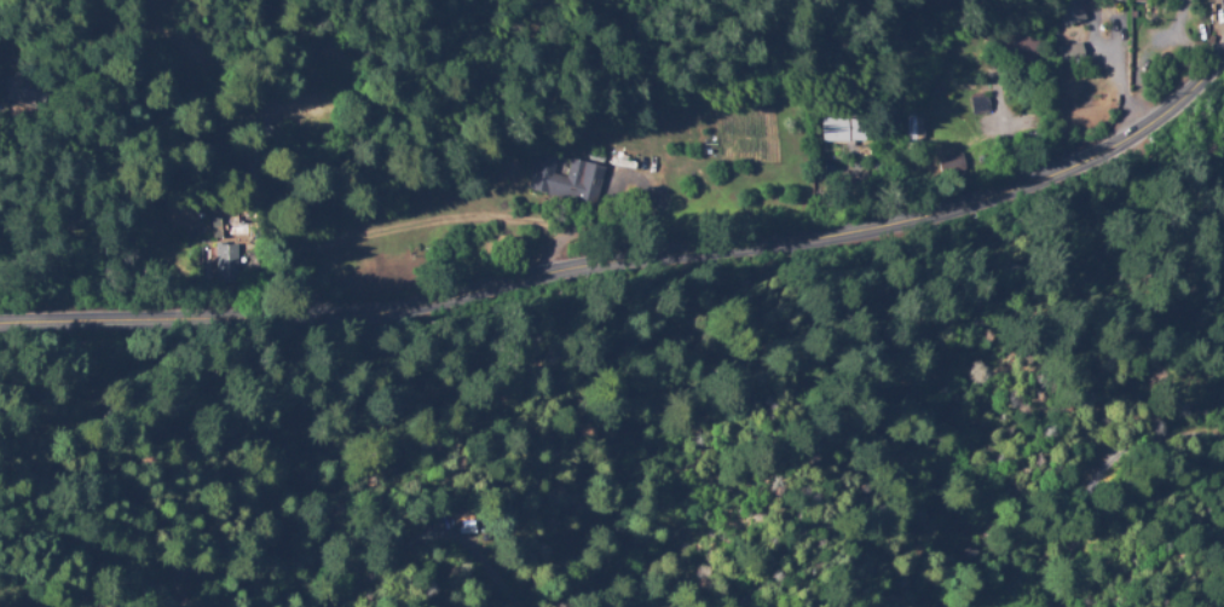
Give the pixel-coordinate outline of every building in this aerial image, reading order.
[(1064,13),(1060,0),(1082,0),(1087,16),(1064,23),(1062,16),(1064,13)] [(1055,60),(1080,57),(1078,42),(1054,45),(1055,60)] [(44,109),(8,98),(16,73),(51,83),(44,109)] [(971,116),(968,97),(985,93),(988,112),(971,116)] [(914,151),(906,151),(906,111),(916,112),(914,151)] [(821,143),(821,117),(864,116),(865,143),(821,143)] [(593,208),(526,190),(537,150),(559,156),(553,175),(565,178),(571,158),(604,168),(593,208)] [(941,177),(937,158),(960,152),(965,170),(941,177)] [(220,242),(220,238),(213,239),(212,219),(220,218),(219,214),(241,212),(242,224),(254,222),(255,238),(220,242)] [(212,288),(209,247),(237,245),(239,287),(212,288)]
